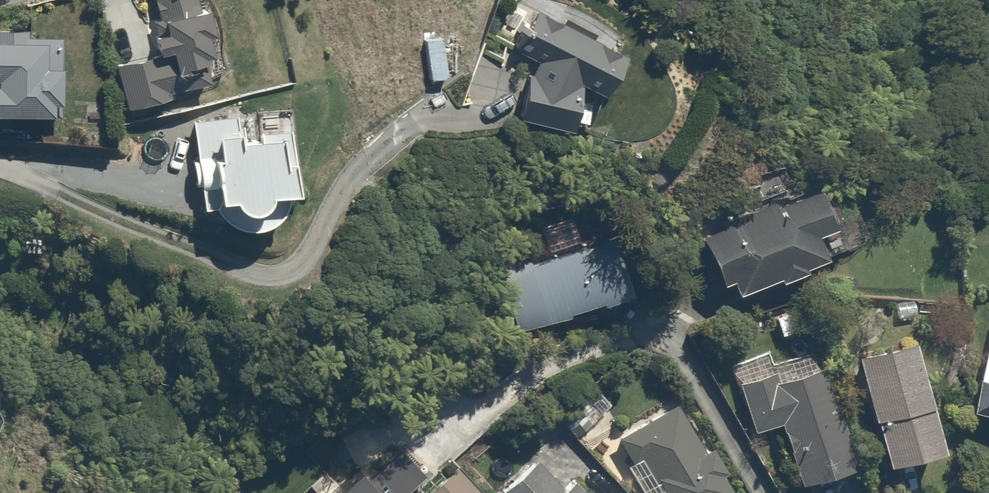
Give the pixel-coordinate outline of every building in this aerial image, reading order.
[(206,60),(204,51),(213,50),(209,29),(215,28),(212,8),(210,0),(153,0),(156,18),(167,16),(168,25),(152,28),(156,49),(158,54),(136,54),(115,64),(125,108),(173,95),(172,91),(209,77),(206,60)] [(532,59),(523,73),(520,115),(573,117),(573,100),(586,88),(600,96),(626,47),(537,0),(529,0),(505,45),(532,59)] [(43,127),(43,113),(59,114),(62,31),(0,29),(0,125),(43,127)] [(450,29),(423,33),(430,81),(457,77),(450,29)] [(187,160),(189,186),(213,184),(215,205),(288,198),(299,197),(291,108),(190,117),(193,159),(187,160)] [(708,265),(714,264),(720,285),(734,280),(737,288),(848,253),(839,224),(827,186),(696,227),(708,265)] [(517,327),(626,293),(629,304),(649,297),(646,287),(627,224),(497,264),(517,327)] [(781,336),(823,323),(816,300),(774,313),(781,336)] [(970,410),(988,415),(988,328),(970,410)] [(913,342),(858,357),(885,459),(940,444),(913,342)] [(776,424),(797,480),(858,457),(824,365),(783,381),(778,369),(765,373),(735,385),(752,433),(776,424)] [(630,429),(614,438),(627,461),(619,465),(634,492),(721,492),(729,489),(720,472),(730,467),(714,436),(703,442),(682,402),(630,429)] [(542,444),(494,492),(592,492),(542,444)] [(421,472),(402,452),(372,480),(359,466),(330,492),(398,492),(421,472)] [(429,492),(483,492),(461,466),(429,492)]
